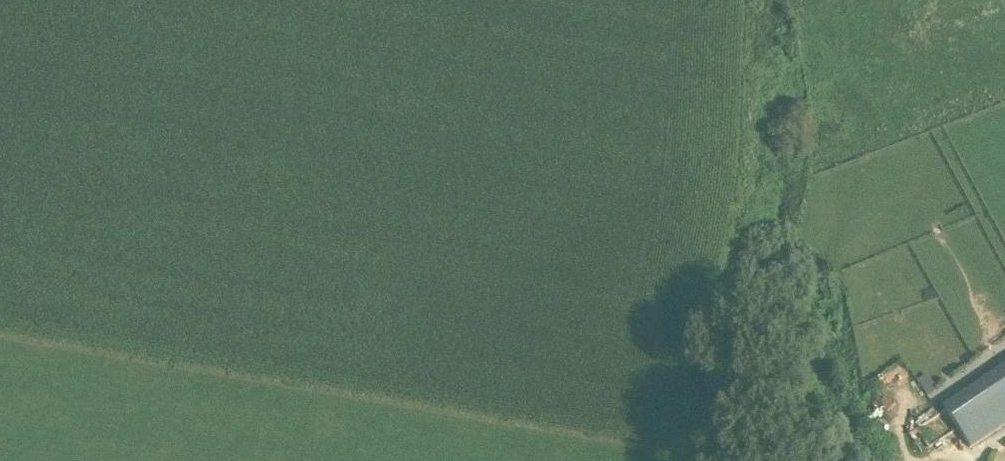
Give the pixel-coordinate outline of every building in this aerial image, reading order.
[(970,449),(1004,425),(1004,364),(942,407),(970,449)]
